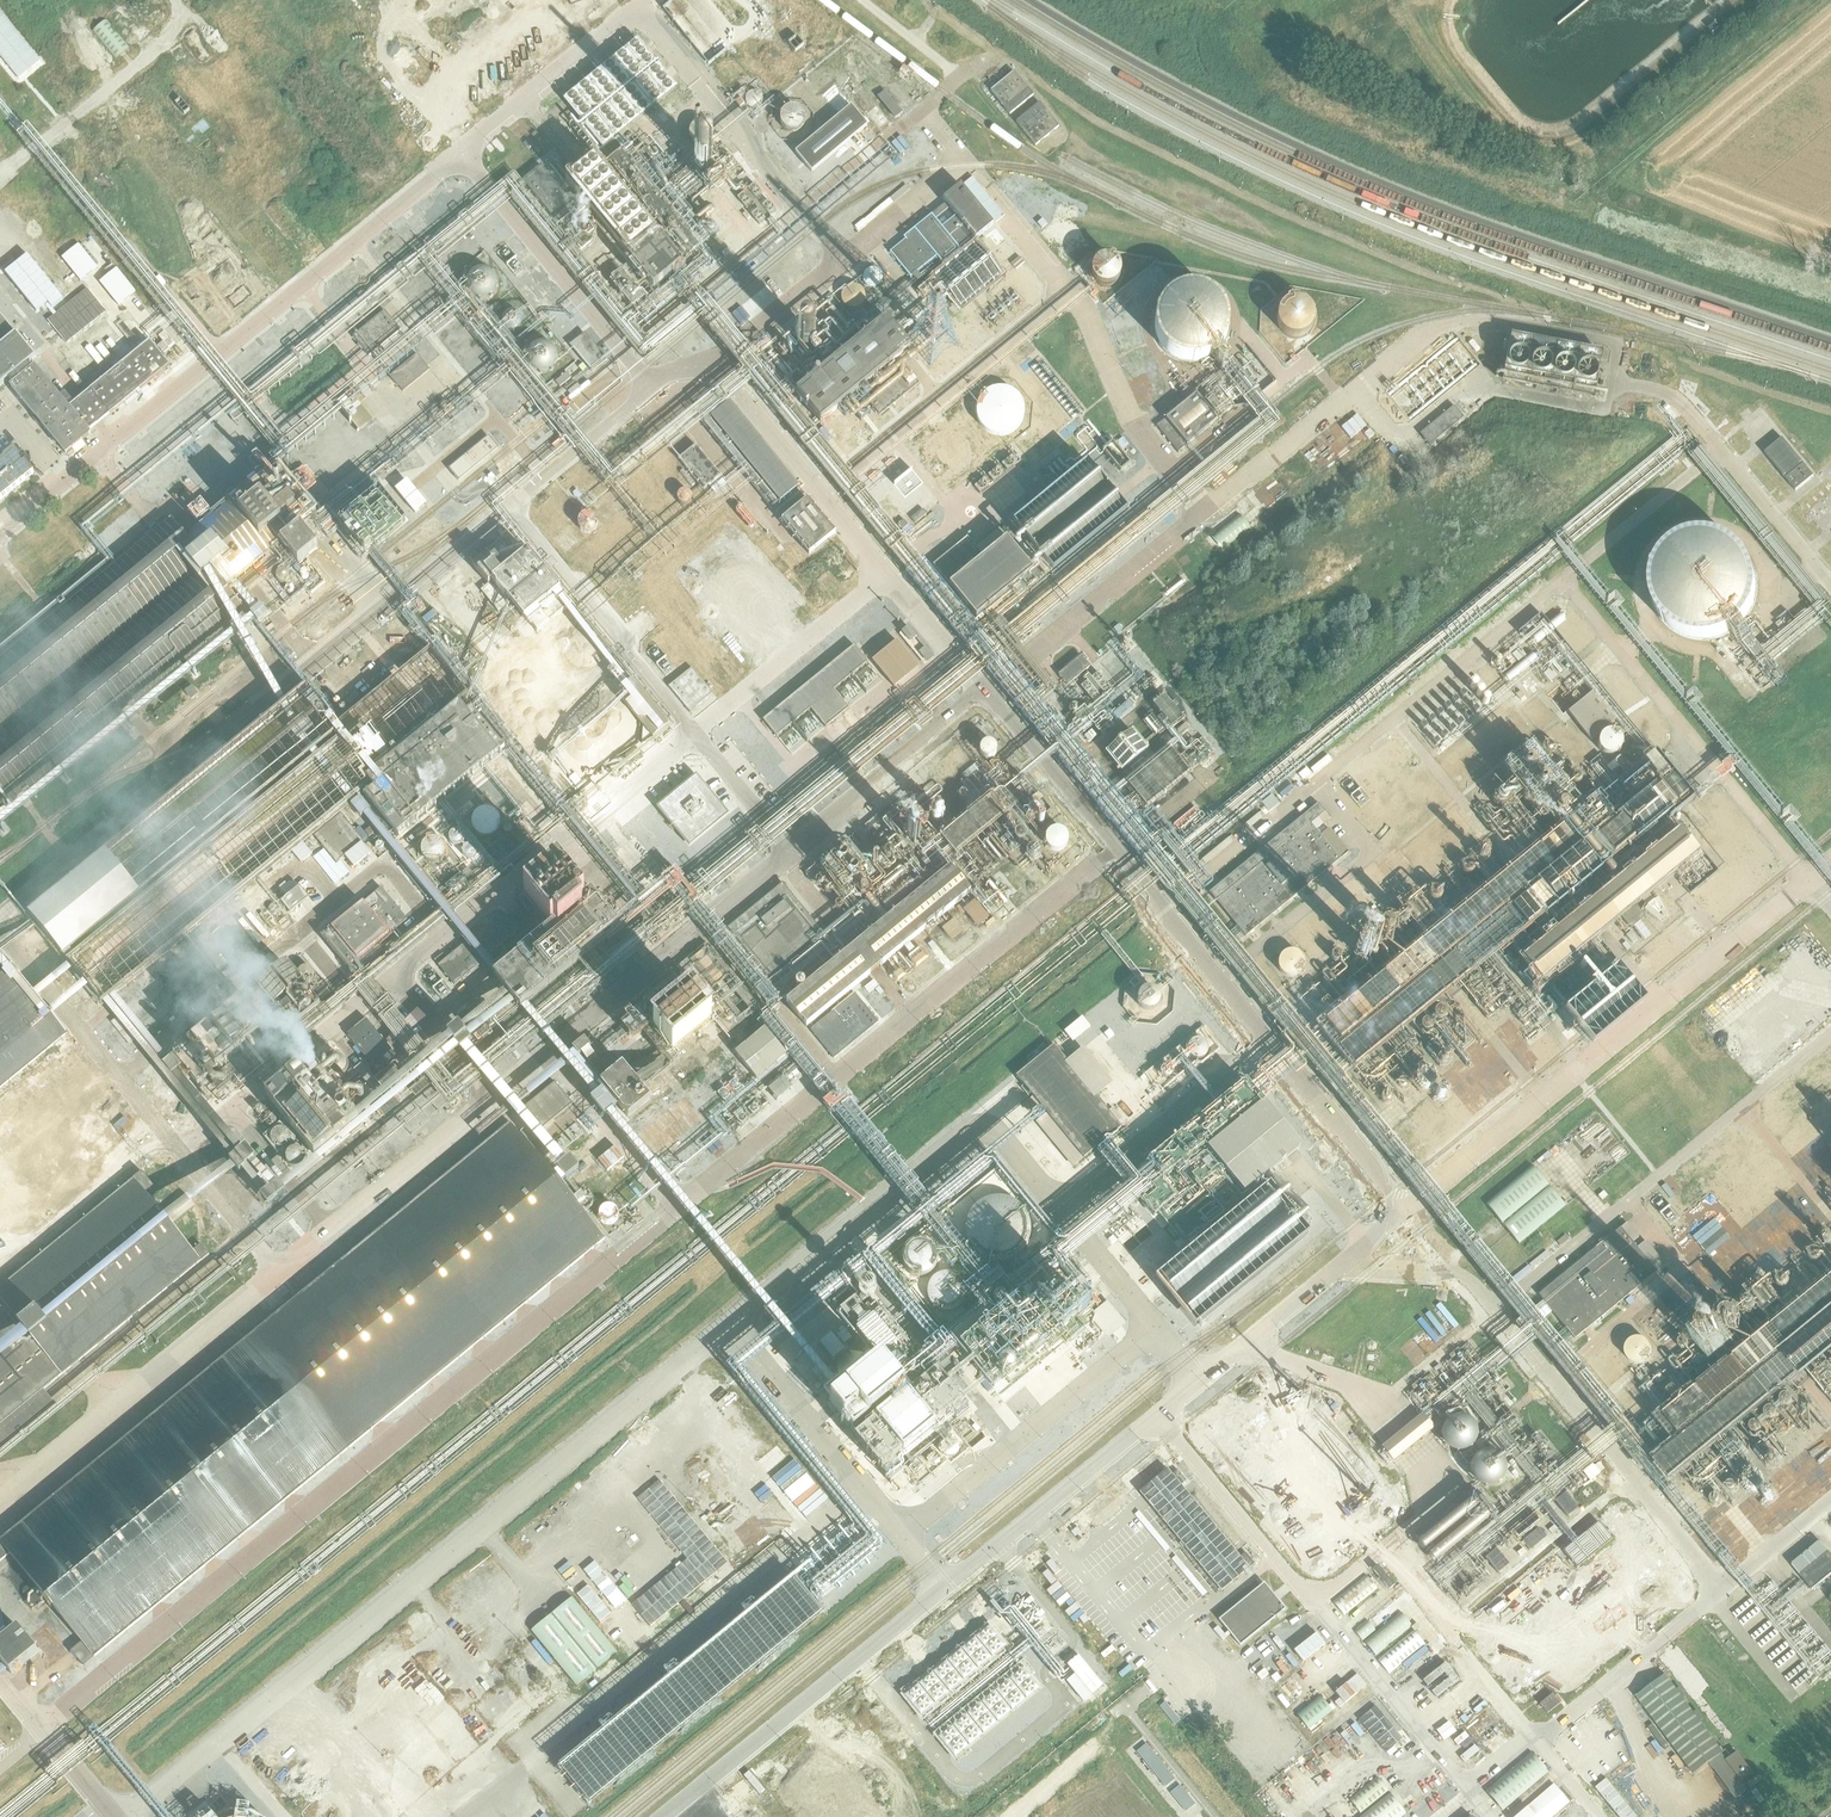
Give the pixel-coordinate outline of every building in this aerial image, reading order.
[(666,6),(711,62),(728,48),(689,0),(674,0),(666,6)] [(711,16),(701,0),(690,0),(704,21),(711,16)] [(107,20),(93,31),(116,59),(130,48),(107,20)] [(799,49),(806,44),(800,36),(793,42),(799,49)] [(676,86),(637,38),(563,98),(602,146),(676,86)] [(990,91),(1010,115),(1034,96),(1014,72),(990,91)] [(746,98),(756,110),(767,101),(757,89),(746,98)] [(884,92),(879,96),(896,118),(902,113),(884,92)] [(1040,103),(1016,122),(1036,146),(1059,127),(1040,103)] [(851,106),(795,153),(812,172),(868,126),(851,106)] [(804,124),(804,121),(804,117),(803,115),(801,113),(798,110),(793,109),(789,110),(786,111),(784,112),(783,114),(781,116),(781,118),(780,121),(781,125),(783,129),(785,131),(787,132),(792,133),(796,133),(798,132),(800,131),(802,129),(804,126),(804,124)] [(711,133),(711,130),(710,126),(708,122),(704,119),(702,118),(700,118),(695,118),(693,119),(691,121),(689,123),(687,125),(686,127),(686,130),(687,134),(689,138),(693,141),(695,142),(698,143),(700,143),(703,142),(705,141),(707,139),(709,137),(710,135),(711,133)] [(960,132),(954,137),(962,148),(969,144),(960,132)] [(702,163),(705,174),(716,171),(713,159),(702,163)] [(578,175),(567,184),(612,239),(621,250),(642,276),(649,284),(653,289),(683,265),(670,249),(651,226),(650,226),(642,216),(596,160),(585,168),(585,169),(578,175)] [(560,227),(579,212),(541,166),(522,181),(560,227)] [(1019,175),(1005,182),(1012,195),(1026,188),(1019,175)] [(776,210),(754,183),(736,197),(758,225),(776,210)] [(890,252),(912,278),(937,257),(943,264),(960,250),(959,248),(974,237),(976,239),(993,225),(960,185),(943,200),(946,203),(904,238),(905,240),(890,252)] [(100,263),(109,256),(93,236),(85,242),(100,263)] [(942,285),(962,310),(1005,276),(977,241),(935,276),(935,277),(917,291),(924,299),(942,285)] [(62,258),(81,282),(99,268),(79,244),(62,258)] [(28,255),(6,273),(37,312),(46,305),(54,316),(57,313),(49,303),(59,294),(28,255)] [(517,258),(512,264),(519,272),(525,266),(517,258)] [(1119,278),(1119,276),(1119,273),(1118,270),(1117,268),(1115,266),(1111,263),(1108,262),(1106,261),(1104,261),(1100,262),(1095,265),(1093,267),(1092,269),(1091,272),(1091,275),(1091,278),(1091,280),(1092,283),(1094,285),(1096,287),(1099,288),(1101,289),(1104,290),(1107,290),(1110,289),(1113,288),(1115,286),(1117,284),(1118,281),(1119,278)] [(879,278),(880,276),(879,273),(877,270),(874,268),(871,267),(868,267),(867,268),(864,269),(862,273),(861,276),(862,279),(864,282),(865,283),(867,284),(870,285),(873,285),(877,283),(879,280),(879,278)] [(117,268),(100,282),(119,306),(137,292),(117,268)] [(494,290),(495,288),(494,285),(494,282),(491,278),(487,275),(482,274),(479,274),(476,275),(471,278),(470,280),(468,282),(468,285),(467,287),(467,290),(468,292),(470,295),(471,297),(473,299),(475,300),(478,301),(480,301),(483,301),(486,300),(489,299),(490,297),(493,293),(494,290)] [(642,276),(639,279),(646,287),(649,284),(642,276)] [(863,297),(863,295),(862,291),(861,289),(860,287),(857,285),(854,284),(852,284),(849,284),(846,285),(843,287),(841,289),(841,291),(840,295),(840,297),(841,300),(843,304),(846,306),(848,307),(852,307),(855,307),(857,306),(860,304),(861,302),(862,300),(863,297)] [(54,316),(48,320),(56,330),(58,332),(66,343),(105,312),(89,292),(87,289),(57,313),(54,316)] [(637,301),(646,296),(644,291),(635,296),(637,301)] [(1227,335),(1228,328),(1227,321),(1225,315),(1223,309),(1218,304),(1212,298),(1207,295),(1200,293),(1194,292),(1187,293),(1180,294),(1174,297),(1170,300),(1167,302),(1163,308),(1159,314),(1157,320),(1156,328),(1157,335),(1158,341),(1162,348),(1165,352),(1170,357),(1173,359),(1177,361),(1182,363),(1185,364),(1191,364),(1198,364),(1204,362),(1211,359),(1214,357),(1217,355),(1220,351),(1222,349),(1225,343),(1227,335)] [(1312,326),(1313,323),(1312,319),(1312,316),(1310,313),(1308,311),(1305,309),(1303,307),(1297,306),(1293,306),(1291,307),(1288,308),(1285,311),(1283,313),(1281,316),(1280,319),(1280,322),(1280,325),(1281,329),(1282,332),(1285,334),(1287,336),(1289,338),(1293,339),(1296,339),(1300,339),(1302,338),(1306,336),(1308,334),(1310,332),(1312,329),(1312,326)] [(695,309),(685,318),(693,326),(703,318),(695,309)] [(401,330),(385,311),(353,337),(369,357),(401,330)] [(91,432),(170,367),(150,342),(75,404),(65,392),(60,397),(36,367),(32,370),(27,364),(36,357),(0,312),(0,386),(9,379),(14,385),(11,387),(66,454),(91,434),(66,404),(67,403),(91,432)] [(520,327),(520,324),(520,320),(518,317),(515,315),(512,314),(510,314),(507,315),(504,317),(502,320),(501,323),(501,327),(503,330),(505,332),(507,333),(510,333),(512,333),(514,333),(517,331),(520,327)] [(914,388),(916,386),(919,384),(916,381),(898,359),(901,356),(908,351),(910,349),(886,320),(815,378),(809,383),(796,394),(805,404),(813,414),(820,422),(820,423),(829,416),(839,407),(847,401),(852,397),(865,386),(873,395),(867,401),(880,416),(881,415),(889,408),(893,405),(910,391),(914,388)] [(948,335),(952,347),(961,345),(957,333),(948,335)] [(571,345),(592,371),(606,360),(585,334),(571,345)] [(1603,353),(1506,334),(1505,341),(1509,342),(1502,378),(1595,396),(1602,358),(1601,357),(1602,354),(1603,353)] [(87,349),(101,364),(113,354),(103,343),(97,348),(93,344),(87,349)] [(555,363),(555,361),(555,358),(554,356),(552,352),(548,348),(543,347),(539,347),(536,348),(532,351),(529,355),(528,358),(528,360),(528,363),(529,366),(530,368),(532,370),(534,372),(536,373),(539,374),(541,374),(544,374),(547,373),(551,371),(552,369),(554,366),(555,363)] [(417,354),(390,376),(398,386),(403,392),(430,370),(429,368),(427,366),(417,354)] [(568,371),(561,377),(566,382),(573,376),(568,371)] [(560,393),(556,388),(550,393),(554,398),(560,393)] [(1022,415),(1022,410),(1022,406),(1021,402),(1018,397),(1016,394),(1013,392),(1009,390),(1006,388),(1001,388),(997,388),(992,389),(988,391),(984,393),(982,396),(979,400),(978,405),(977,410),(977,415),(979,419),(981,424),(984,427),(988,430),(993,432),(997,433),(1000,433),(1003,433),(1007,432),(1011,430),(1015,427),(1019,423),(1021,419),(1022,415)] [(1202,391),(1159,424),(1180,451),(1222,418),(1202,391)] [(704,425),(772,508),(798,487),(730,404),(704,425)] [(1420,434),(1430,446),(1464,418),(1454,406),(1420,434)] [(124,711),(130,706),(139,699),(223,629),(242,613),(254,603),(255,602),(246,591),(237,599),(236,598),(238,596),(247,589),(240,580),(231,588),(229,589),(227,587),(235,579),(237,582),(238,581),(236,579),(245,572),(246,574),(247,573),(245,571),(254,564),(255,565),(256,564),(255,563),(262,557),(263,558),(264,557),(263,556),(271,550),(272,551),(273,550),(272,549),(280,542),(281,544),(289,553),(299,565),(319,549),(301,527),(307,521),(308,523),(311,520),(310,519),(312,517),(323,530),(335,521),(339,518),(346,512),(360,501),(348,487),(369,469),(373,466),(383,458),(367,439),(360,430),(345,411),(294,453),(188,540),(167,515),(160,520),(153,527),(118,555),(50,611),(45,616),(0,652),(0,812),(4,816),(10,811),(7,807),(18,798),(24,793),(88,741),(124,711)] [(1261,433),(1228,445),(1200,470),(1205,483),(1229,474),(1234,469),(1233,465),(1264,436),(1262,437),(1279,422),(1268,426),(1264,421),(1258,426),(1261,433)] [(970,460),(970,455),(970,450),(968,446),(966,442),(963,439),(960,436),(957,434),(953,433),(948,432),(944,433),(939,434),(935,436),(932,438),(929,441),(927,445),(925,450),(925,455),(925,460),(926,464),(929,469),(932,472),(936,475),(940,477),(944,478),(947,478),(950,478),(955,477),(959,475),(963,472),(966,468),(968,464),(970,460)] [(1123,451),(1132,442),(1123,434),(1106,452),(1124,470),(1133,461),(1123,451)] [(489,437),(450,469),(459,480),(498,448),(489,437)] [(1765,453),(1796,491),(1814,477),(1783,438),(1765,453)] [(709,486),(716,495),(728,484),(722,476),(721,475),(720,476),(715,469),(715,468),(714,468),(709,462),(710,462),(709,461),(708,462),(703,455),(703,454),(703,453),(702,454),(696,447),(697,446),(680,460),(681,459),(687,466),(686,467),(686,468),(687,467),(693,474),(692,475),(693,475),(699,481),(698,482),(699,482),(705,489),(704,489),(705,490),(709,486)] [(1135,446),(1130,450),(1137,459),(1142,455),(1135,446)] [(1024,460),(1015,449),(972,484),(981,495),(1024,460)] [(34,473),(15,450),(5,458),(5,459),(0,464),(0,501),(34,473)] [(1035,551),(1050,570),(1049,571),(1050,572),(1053,570),(1054,569),(1074,552),(1074,553),(1078,549),(1098,532),(1098,533),(1103,529),(1122,512),(1123,513),(1127,509),(1126,508),(1124,509),(1118,502),(1109,490),(1105,486),(1094,472),(1090,467),(1092,466),(1091,464),(1090,464),(1090,465),(1086,468),(1066,484),(1062,488),(1042,504),(1037,508),(1018,524),(1015,526),(1013,528),(1014,529),(1016,528),(1025,538),(1031,546),(1035,551)] [(1017,469),(990,493),(1003,508),(1030,483),(1017,469)] [(678,493),(678,497),(680,501),(683,503),(688,502),(691,500),(692,497),(692,493),(690,491),(688,489),(684,488),(680,490),(678,493)] [(385,491),(344,522),(370,556),(411,525),(385,491)] [(214,515),(207,507),(208,506),(202,498),(186,510),(187,511),(195,520),(200,527),(204,524),(202,522),(203,521),(205,523),(213,516),(212,515),(213,514),(214,515)] [(924,505),(929,512),(940,505),(935,498),(924,505)] [(809,555),(836,533),(835,533),(828,526),(829,525),(829,524),(828,525),(821,517),(822,516),(821,517),(815,509),(816,508),(815,508),(814,508),(808,501),(809,500),(808,499),(782,521),(782,522),(783,521),(790,528),(789,529),(789,530),(790,529),(796,537),(795,538),(796,538),(797,537),(803,545),(802,546),(803,547),(804,546),(810,553),(809,554),(809,555)] [(597,524),(598,521),(597,517),(595,514),(592,512),(588,511),(584,512),(581,514),(579,517),(578,521),(579,524),(581,527),(584,530),(588,530),(592,530),(595,527),(597,524)] [(1241,512),(1213,535),(1225,549),(1253,526),(1241,512)] [(1000,530),(999,530),(977,549),(977,548),(968,537),(967,538),(966,535),(952,546),(954,549),(934,565),(942,575),(939,576),(942,580),(947,585),(949,584),(950,585),(949,585),(951,587),(960,598),(976,618),(1034,572),(1028,565),(1038,557),(1030,547),(1029,545),(1026,542),(1026,543),(1025,543),(1016,550),(1000,530)] [(1756,593),(1757,586),(1756,579),(1755,572),(1752,565),(1748,557),(1743,551),(1738,546),(1732,542),(1725,538),(1719,536),(1712,534),(1704,533),(1696,534),(1689,535),(1677,540),(1671,544),(1667,549),(1662,553),(1659,558),(1656,564),(1653,569),(1652,576),(1651,584),(1651,593),(1653,601),(1657,611),(1660,617),(1665,623),(1670,628),(1677,632),(1681,634),(1687,637),(1694,638),(1702,639),(1709,639),(1716,638),(1722,636),(1728,633),(1733,630),(1741,624),(1743,621),(1747,617),(1750,612),(1753,606),(1755,599),(1756,593)] [(481,591),(498,612),(511,601),(537,633),(571,606),(529,553),(516,563),(500,543),(473,565),(488,585),(481,591)] [(619,609),(620,612),(622,614),(625,615),(628,614),(631,613),(633,609),(632,604),(629,601),(624,601),(621,602),(619,605),(619,609)] [(428,624),(441,614),(436,608),(423,618),(428,624)] [(958,619),(959,611),(951,610),(950,617),(958,619)] [(1551,622),(1543,612),(1521,630),(1533,646),(1569,618),(1564,611),(1551,622)] [(460,633),(462,643),(474,641),(471,630),(460,633)] [(895,688),(916,670),(919,668),(919,667),(916,664),(897,641),(873,661),(886,677),(895,688)] [(931,661),(938,655),(928,645),(922,651),(931,661)] [(855,646),(764,721),(777,737),(793,724),(811,709),(826,728),(849,709),(834,690),(852,675),(868,662),(855,646)] [(1522,661),(1529,653),(1524,648),(1517,656),(1522,661)] [(454,791),(463,784),(464,786),(465,785),(463,783),(472,776),(474,778),(483,770),(482,768),(490,761),(492,763),(492,762),(491,760),(500,753),(501,755),(502,755),(500,753),(505,749),(472,708),(467,712),(459,703),(468,695),(430,649),(382,689),(377,693),(337,725),(346,735),(341,739),(339,740),(340,740),(332,747),(330,745),(329,745),(331,748),(323,755),(321,752),(320,753),(322,755),(313,762),(311,760),(310,760),(313,763),(304,770),(302,767),(301,768),(303,771),(295,777),(293,775),(292,775),(294,778),(286,785),(284,782),(283,783),(285,786),(277,792),(275,790),(274,790),(276,793),(268,800),(265,797),(265,798),(267,801),(258,807),(256,805),(255,806),(257,808),(249,815),(247,812),(246,813),(248,816),(240,823),(238,820),(237,821),(239,823),(231,830),(229,828),(228,828),(230,831),(221,838),(219,835),(218,836),(221,838),(212,846),(209,843),(209,844),(211,847),(202,853),(200,851),(199,851),(201,854),(193,861),(191,858),(190,859),(192,862),(184,868),(182,866),(181,867),(183,869),(175,876),(173,873),(172,874),(174,877),(165,884),(163,881),(162,882),(164,884),(156,891),(154,889),(153,889),(155,892),(147,899),(145,896),(144,897),(146,899),(138,906),(136,904),(135,904),(137,907),(128,914),(126,911),(125,912),(128,915),(119,921),(117,919),(116,920),(118,922),(110,929),(108,926),(107,927),(109,930),(101,936),(99,934),(98,935),(100,937),(92,944),(90,941),(89,942),(91,945),(82,951),(80,949),(79,950),(82,952),(73,959),(71,956),(70,957),(72,960),(70,962),(69,961),(68,962),(69,963),(70,962),(77,972),(75,974),(76,975),(78,973),(85,982),(83,984),(84,985),(86,983),(94,992),(91,994),(92,995),(94,993),(102,1002),(101,1003),(102,1004),(103,1003),(103,1002),(105,1000),(107,1002),(108,1002),(106,999),(114,992),(116,995),(117,994),(115,992),(123,985),(125,987),(126,987),(124,984),(133,977),(135,980),(136,979),(134,977),(142,970),(144,972),(145,971),(143,969),(151,962),(153,965),(154,964),(152,962),(160,955),(162,957),(163,956),(161,954),(170,947),(172,950),(173,949),(171,946),(179,940),(181,942),(182,941),(180,939),(188,932),(190,934),(191,934),(189,931),(197,925),(199,927),(200,926),(198,924),(207,917),(208,919),(209,918),(208,916),(216,909),(218,912),(219,911),(217,909),(225,902),(227,904),(228,903),(226,901),(234,894),(236,896),(237,896),(235,894),(244,887),(245,889),(246,888),(244,886),(253,879),(255,881),(256,880),(257,881),(265,874),(264,873),(265,873),(264,870),(272,864),(274,866),(275,865),(273,863),(281,856),(283,858),(284,858),(282,855),(290,849),(292,851),(293,850),(291,848),(300,841),(302,843),(303,843),(301,840),(309,833),(311,836),(312,835),(310,833),(318,826),(320,828),(321,828),(319,825),(327,818),(329,821),(330,820),(328,818),(337,811),(339,813),(340,813),(338,810),(346,803),(348,806),(349,805),(347,803),(355,796),(357,798),(358,797),(356,795),(360,792),(392,832),(394,831),(400,839),(400,838),(401,839),(447,801),(445,798),(453,791),(455,793),(456,793),(454,791)] [(1536,650),(1506,675),(1513,683),(1542,657),(1536,650)] [(1084,653),(1060,671),(1069,683),(1093,664),(1084,653)] [(1544,673),(1553,681),(1560,674),(1551,665),(1544,673)] [(669,687),(690,713),(713,694),(692,668),(669,687)] [(1100,670),(1094,675),(1092,673),(1080,684),(1097,701),(1114,685),(1100,670)] [(642,725),(642,744),(654,743),(653,738),(669,725),(632,680),(616,693),(642,725)] [(45,936),(46,937),(48,935),(55,945),(53,946),(54,947),(56,945),(63,955),(64,956),(65,955),(64,955),(72,948),(74,950),(75,950),(73,947),(82,940),(84,943),(84,942),(83,939),(91,933),(93,935),(94,934),(92,932),(100,925),(102,927),(103,927),(101,924),(109,917),(111,920),(112,919),(110,917),(119,910),(121,912),(119,909),(128,902),(130,905),(131,904),(129,902),(137,895),(139,897),(140,896),(138,894),(146,887),(148,890),(149,889),(147,886),(155,880),(157,882),(158,881),(156,879),(165,872),(167,874),(168,874),(166,871),(174,864),(176,867),(177,866),(175,864),(183,857),(185,859),(186,859),(184,856),(192,849),(194,852),(195,851),(193,849),(201,842),(203,844),(205,843),(203,841),(211,834),(213,837),(214,836),(212,833),(220,827),(222,829),(223,828),(221,826),(229,819),(231,822),(232,821),(230,818),(239,811),(241,814),(241,813),(239,811),(248,804),(250,806),(251,806),(249,803),(257,796),(259,799),(260,798),(258,796),(266,789),(268,791),(269,791),(267,788),(276,781),(278,784),(278,783),(276,781),(285,774),(287,776),(288,775),(286,773),(294,766),(296,769),(297,768),(295,765),(303,759),(305,761),(306,760),(304,758),(313,750),(315,753),(316,752),(314,750),(322,743),(324,746),(325,745),(323,743),(331,736),(333,738),(334,738),(332,735),(338,730),(338,731),(340,730),(339,729),(340,728),(308,688),(307,689),(306,688),(304,690),(305,690),(299,695),(297,693),(296,694),(298,696),(290,703),(288,700),(287,701),(289,704),(282,710),(280,707),(279,708),(281,710),(272,718),(270,716),(269,716),(271,719),(262,726),(260,723),(259,724),(261,726),(253,733),(251,731),(250,731),(252,734),(244,741),(242,738),(241,739),(243,741),(234,749),(232,746),(231,747),(233,749),(225,756),(223,753),(222,754),(224,757),(216,763),(214,761),(213,762),(215,764),(207,771),(205,769),(204,769),(206,772),(198,779),(196,776),(195,777),(197,779),(188,786),(186,784),(185,784),(188,787),(179,794),(177,791),(176,792),(178,794),(170,801),(168,799),(167,800),(169,802),(161,809),(159,806),(158,807),(160,810),(152,816),(150,814),(149,815),(151,817),(142,824),(140,822),(139,822),(141,825),(133,831),(131,829),(130,830),(132,832),(124,839),(122,837),(121,837),(123,840),(115,847),(113,844),(112,845),(114,847),(106,854),(104,852),(102,853),(104,855),(96,862),(94,859),(93,860),(95,863),(87,869),(85,867),(84,868),(86,870),(78,877),(76,874),(75,875),(77,878),(69,884),(67,882),(66,883),(68,885),(59,892),(57,890),(56,890),(58,893),(50,900),(48,897),(47,898),(49,900),(41,907),(39,905),(38,906),(40,908),(32,915),(31,914),(30,915),(31,916),(32,915),(34,918),(26,925),(29,930),(38,923),(39,924),(37,926),(37,927),(40,925),(47,934),(45,936)] [(1250,791),(1246,794),(1240,793),(1238,805),(1242,809),(1253,800),(1254,798),(1279,777),(1284,783),(1290,778),(1286,773),(1287,766),(1293,762),(1307,763),(1311,760),(1306,754),(1313,755),(1328,743),(1332,744),(1333,732),(1344,724),(1354,725),(1377,707),(1373,701),(1376,698),(1375,697),(1375,690),(1374,688),(1250,786),(1250,791)] [(1108,751),(1150,807),(1194,773),(1176,749),(1187,742),(1176,727),(1188,718),(1168,692),(1153,703),(1158,711),(1146,720),(1158,736),(1169,728),(1178,738),(1158,754),(1138,728),(1108,751)] [(1131,699),(1114,713),(1120,720),(1137,705),(1131,699)] [(1618,746),(1619,742),(1618,738),(1616,734),(1613,732),(1609,731),(1605,731),(1601,733),(1598,737),(1597,739),(1597,742),(1597,745),(1599,749),(1603,752),(1607,753),(1611,752),(1614,751),(1615,750),(1617,749),(1618,746)] [(1003,744),(986,741),(984,756),(1001,758),(1003,744)] [(1542,743),(1507,765),(1541,816),(1551,810),(1557,818),(1581,802),(1542,743)] [(1024,771),(1033,768),(1030,756),(1021,759),(1024,771)] [(1732,762),(1731,772),(1739,773),(1741,764),(1732,762)] [(1301,775),(1291,782),(1295,787),(1309,777),(1307,774),(1303,777),(1301,775)] [(1353,782),(1346,787),(1350,793),(1357,787),(1353,782)] [(720,812),(720,811),(715,804),(714,805),(712,803),(713,802),(703,790),(697,783),(697,784),(696,783),(694,784),(693,784),(686,789),(687,790),(685,792),(685,791),(675,800),(674,799),(665,807),(666,807),(665,808),(667,810),(666,811),(672,818),(672,817),(674,819),(689,838),(690,838),(690,839),(692,837),(693,838),(700,832),(699,832),(701,830),(702,831),(721,815),(720,814),(721,814),(720,812)] [(1501,796),(1510,806),(1523,794),(1514,784),(1501,796)] [(1646,839),(1673,819),(1669,814),(1680,806),(1665,787),(1619,821),(1633,840),(1641,833),(1646,839)] [(1333,869),(1331,867),(1349,852),(1329,828),(1320,835),(1316,830),(1331,818),(1319,803),(1283,832),(1282,829),(1278,832),(1280,835),(1209,892),(1246,937),(1316,880),(1316,879),(1318,881),(1333,869)] [(1181,828),(1202,812),(1198,806),(1176,822),(1181,828)] [(501,827),(501,823),(501,821),(500,817),(499,814),(497,813),(494,811),(492,809),(490,809),(487,808),(484,808),(481,809),(478,811),(476,812),(474,815),(472,817),(471,821),(471,823),(471,826),(472,829),(475,834),(479,837),(482,838),(485,839),(489,838),(492,838),(497,835),(498,833),(500,830),(501,827)] [(1407,812),(1383,828),(1394,844),(1418,828),(1407,812)] [(363,840),(342,814),(316,835),(337,861),(363,840)] [(376,831),(372,825),(366,830),(362,825),(356,829),(364,840),(376,831)] [(1075,847),(1076,845),(1075,842),(1075,839),(1073,836),(1072,835),(1069,832),(1067,831),(1062,830),(1059,830),(1057,831),(1054,832),(1051,834),(1049,836),(1048,839),(1046,844),(1047,847),(1047,850),(1050,854),(1054,857),(1057,859),(1060,859),(1063,859),(1066,858),(1068,857),(1071,855),(1073,853),(1075,850),(1075,847)] [(1521,958),(1541,983),(1698,855),(1678,831),(1521,958)] [(438,833),(422,850),(438,865),(454,848),(438,833)] [(645,881),(662,866),(635,836),(618,851),(645,881)] [(1623,841),(1614,841),(1614,851),(1623,851),(1623,841)] [(364,848),(348,861),(353,867),(369,855),(364,848)] [(530,903),(557,930),(536,951),(564,980),(612,933),(600,920),(614,907),(574,866),(573,868),(565,860),(522,901),(527,906),(530,903)] [(1230,863),(1221,870),(1224,875),(1234,867),(1230,863)] [(923,945),(920,948),(913,940),(961,901),(967,907),(964,909),(961,906),(959,908),(963,913),(965,911),(978,927),(990,918),(975,900),(974,902),(968,895),(970,893),(950,868),(787,1002),(807,1027),(887,961),(896,971),(893,974),(899,981),(907,976),(902,970),(900,971),(898,970),(889,959),(900,951),(907,960),(902,963),(909,971),(930,954),(923,945)] [(768,978),(823,933),(783,883),(728,928),(768,978)] [(281,902),(290,913),(309,898),(299,886),(281,902)] [(376,945),(384,938),(407,919),(381,888),(325,934),(324,934),(321,936),(322,937),(353,975),(382,952),(376,945)] [(438,965),(454,985),(521,931),(509,916),(488,934),(483,928),(438,965)] [(969,930),(960,916),(945,926),(954,940),(969,930)] [(1421,965),(1426,971),(1442,958),(1444,961),(1456,951),(1451,944),(1444,949),(1440,944),(1445,940),(1439,933),(1415,952),(1417,955),(1422,952),(1428,960),(1421,965)] [(1632,933),(1629,938),(1637,943),(1640,939),(1632,933)] [(1303,964),(1303,961),(1302,957),(1301,954),(1300,952),(1296,949),(1293,948),(1290,948),(1287,948),(1284,949),(1280,951),(1277,955),(1276,958),(1276,961),(1277,966),(1278,969),(1279,970),(1282,973),(1284,974),(1289,975),(1291,975),(1294,974),(1299,972),(1301,969),(1302,967),(1303,964)] [(489,965),(495,974),(512,960),(505,952),(489,965)] [(67,1035),(0,953),(0,1090),(67,1035)] [(1471,975),(1472,964),(1460,964),(1461,955),(1455,955),(1454,963),(1448,962),(1448,974),(1471,975)] [(612,983),(613,959),(601,958),(600,967),(590,966),(590,981),(594,981),(594,983),(612,983)] [(325,1004),(317,995),(293,964),(265,987),(297,1027),(325,1004)] [(323,984),(306,964),(301,968),(317,989),(323,984)] [(154,968),(133,987),(143,997),(163,978),(154,968)] [(529,999),(540,992),(531,980),(521,987),(529,999)] [(1149,1011),(1153,1010),(1157,1007),(1160,1003),(1160,998),(1159,993),(1155,990),(1150,988),(1144,989),(1140,993),(1138,998),(1138,1003),(1140,1007),(1144,1010),(1149,1011)] [(183,1067),(198,1086),(266,1031),(247,1008),(252,1004),(249,1000),(244,1004),(242,1001),(232,1009),(217,991),(187,1015),(202,1034),(164,1065),(173,1076),(183,1067)] [(706,995),(659,1024),(680,1059),(707,1043),(706,1041),(716,1035),(719,1041),(728,1035),(723,1026),(734,1019),(717,991),(707,997),(706,995)] [(169,1054),(122,992),(110,1001),(157,1063),(169,1054)] [(855,993),(810,1030),(834,1058),(848,1047),(866,1033),(879,1022),(855,993)] [(741,995),(734,1002),(741,1008),(748,1002),(741,995)] [(557,1008),(546,1001),(539,1012),(550,1019),(557,1008)] [(1085,1014),(1066,1029),(1075,1041),(1094,1025),(1085,1014)] [(348,1034),(378,1072),(397,1057),(366,1019),(348,1034)] [(770,1026),(738,1051),(760,1080),(792,1055),(770,1026)] [(1189,1052),(1191,1056),(1194,1059),(1199,1059),(1204,1058),(1207,1055),(1208,1050),(1208,1046),(1206,1042),(1202,1040),(1198,1039),(1194,1040),(1190,1043),(1188,1047),(1189,1052)] [(1057,1043),(1019,1075),(1064,1129),(1053,1139),(1059,1145),(1052,1151),(1060,1161),(1066,1156),(1076,1168),(1125,1127),(1099,1096),(1117,1081),(1087,1045),(1071,1059),(1057,1043)] [(335,1060),(337,1073),(348,1071),(346,1058),(335,1060)] [(267,1098),(315,1158),(360,1121),(311,1062),(267,1098)] [(531,1094),(562,1071),(556,1063),(525,1086),(531,1094)] [(635,1118),(658,1098),(629,1063),(606,1083),(635,1118)] [(1160,1070),(1161,1073),(1163,1076),(1166,1077),(1170,1076),(1172,1073),(1172,1070),(1169,1067),(1166,1066),(1162,1067),(1160,1070)] [(1336,1070),(1327,1070),(1327,1082),(1336,1082),(1336,1070)] [(787,1075),(769,1087),(778,1099),(796,1087),(787,1075)] [(550,1088),(532,1104),(549,1124),(573,1102),(555,1082),(550,1087),(550,1088)] [(837,1113),(847,1103),(838,1094),(828,1103),(837,1113)] [(1307,1158),(1269,1116),(1213,1161),(1250,1206),(1307,1158)] [(10,1554),(82,1642),(71,1651),(84,1666),(605,1239),(509,1123),(0,1541),(0,1562),(10,1554)] [(585,1140),(579,1145),(588,1155),(594,1150),(585,1140)] [(1335,1143),(1333,1235),(1336,1232),(1341,1232),(1377,1204),(1372,1198),(1372,1191),(1359,1174),(1335,1143)] [(609,1170),(625,1156),(616,1145),(600,1159),(609,1170)] [(274,1187),(276,1189),(295,1173),(286,1162),(275,1172),(252,1146),(248,1150),(245,1146),(235,1155),(267,1193),(274,1187)] [(1530,1162),(1484,1200),(1504,1225),(1550,1187),(1530,1162)] [(59,1407),(53,1400),(47,1394),(44,1390),(202,1261),(210,1255),(201,1244),(193,1251),(172,1224),(195,1205),(189,1197),(165,1216),(146,1193),(154,1186),(142,1172),(134,1179),(0,1289),(0,1456),(59,1407)] [(1550,1187),(1504,1225),(1519,1244),(1566,1206),(1550,1187)] [(966,1229),(967,1238),(971,1245),(977,1252),(984,1256),(993,1258),(1001,1258),(1009,1255),(1016,1250),(1022,1243),(1025,1235),(1026,1227),(1024,1218),(1020,1211),(1014,1205),(1007,1200),(998,1198),(990,1199),(982,1202),(975,1207),(970,1213),(967,1221),(966,1229)] [(619,1220),(620,1216),(619,1211),(616,1208),(613,1205),(611,1205),(608,1205),(604,1206),(601,1208),(599,1211),(598,1216),(598,1218),(599,1220),(600,1222),(601,1224),(604,1225),(605,1226),(610,1227),(614,1225),(617,1223),(619,1220)] [(1575,1339),(1591,1325),(1666,1265),(1646,1240),(1637,1248),(1633,1242),(1639,1237),(1627,1222),(1539,1295),(1575,1339)] [(902,1262),(904,1269),(907,1273),(912,1277),(917,1278),(922,1278),(928,1277),(932,1273),(935,1268),(937,1263),(936,1257),(934,1251),(930,1247),(924,1245),(918,1244),(912,1246),(906,1250),(903,1256),(902,1262)] [(928,1292),(929,1299),(933,1305),(938,1309),(944,1312),(951,1311),(958,1309),(963,1304),(966,1298),(967,1292),(965,1286),(962,1280),(958,1276),(952,1274),(945,1273),(938,1275),(933,1279),(929,1285),(928,1292)] [(281,1288),(269,1298),(278,1309),(290,1299),(281,1288)] [(1663,1424),(1683,1449),(1659,1468),(1678,1493),(1830,1372),(1830,1291),(1663,1424)] [(1719,1343),(1720,1340),(1719,1337),(1718,1334),(1715,1332),(1712,1332),(1709,1332),(1706,1334),(1705,1337),(1704,1340),(1704,1343),(1706,1345),(1708,1347),(1711,1348),(1715,1347),(1717,1346),(1719,1343)] [(1648,1355),(1648,1352),(1648,1349),(1647,1347),(1645,1343),(1641,1340),(1636,1339),(1632,1339),(1630,1340),(1626,1342),(1624,1344),(1623,1347),(1622,1349),(1622,1352),(1622,1354),(1623,1357),(1624,1359),(1626,1362),(1628,1363),(1630,1364),(1635,1365),(1640,1364),(1642,1363),(1644,1362),(1647,1358),(1648,1355)] [(867,1362),(820,1400),(890,1487),(907,1473),(897,1461),(950,1420),(952,1423),(965,1412),(933,1376),(905,1398),(878,1364),(873,1369),(867,1362)] [(1630,1390),(1618,1400),(1636,1422),(1649,1412),(1630,1390)] [(1474,1434),(1475,1430),(1474,1427),(1473,1424),(1472,1420),(1470,1418),(1467,1415),(1464,1413),(1460,1412),(1456,1412),(1452,1412),(1448,1413),(1445,1415),(1443,1418),(1440,1420),(1439,1424),(1438,1427),(1437,1430),(1438,1434),(1439,1437),(1441,1441),(1443,1443),(1445,1445),(1448,1447),(1452,1449),(1456,1449),(1459,1449),(1463,1448),(1466,1446),(1469,1443),(1471,1441),(1473,1438),(1474,1434)] [(965,1434),(974,1442),(980,1435),(972,1427),(965,1434)] [(1504,1457),(1500,1453),(1495,1451),(1490,1450),(1487,1451),(1484,1451),(1480,1453),(1476,1456),(1473,1460),(1471,1465),(1470,1470),(1471,1475),(1473,1480),(1476,1483),(1480,1486),(1483,1488),(1488,1489),(1493,1489),(1495,1488),(1499,1487),(1503,1484),(1506,1480),(1508,1475),(1509,1471),(1508,1465),(1507,1461),(1504,1457)] [(1166,1469),(1137,1493),(1220,1592),(1249,1568),(1166,1469)] [(1130,1487),(1113,1502),(1121,1511),(1138,1496),(1130,1487)] [(1474,1496),(1419,1535),(1438,1560),(1499,1516),(1480,1490),(1473,1495),(1474,1496)] [(1570,1514),(1581,1506),(1571,1491),(1559,1499),(1570,1514)] [(782,1522),(771,1531),(776,1537),(787,1528),(782,1522)] [(1599,1522),(1563,1550),(1577,1568),(1613,1539),(1599,1522)] [(1550,1535),(1541,1523),(1523,1536),(1533,1549),(1550,1535)] [(1793,1565),(1813,1590),(1816,1587),(1818,1590),(1821,1587),(1821,1586),(1826,1583),(1824,1581),(1830,1575),(1830,1553),(1821,1542),(1793,1565)] [(1503,1548),(1490,1554),(1498,1571),(1511,1566),(1503,1548)] [(1056,1558),(1049,1562),(1057,1575),(1064,1571),(1056,1558)] [(1345,1616),(1378,1588),(1366,1575),(1333,1602),(1345,1616)] [(557,1771),(588,1809),(823,1615),(792,1578),(557,1771)] [(1049,1589),(1058,1600),(1069,1590),(1060,1580),(1049,1589)] [(1265,1585),(1221,1621),(1242,1646),(1285,1611),(1265,1585)] [(39,1590),(26,1601),(33,1609),(37,1606),(46,1599),(39,1590)] [(572,1599),(553,1615),(597,1670),(618,1653),(572,1599)] [(1401,1612),(1367,1640),(1377,1653),(1412,1625),(1401,1612)] [(553,1615),(531,1633),(576,1687),(597,1670),(553,1615)] [(1367,1620),(1356,1630),(1365,1640),(1376,1630),(1367,1620)] [(989,1625),(901,1695),(955,1758),(1043,1689),(989,1625)] [(0,1646),(0,1659),(13,1675),(40,1653),(21,1629),(0,1646)] [(1318,1630),(1296,1648),(1306,1660),(1328,1642),(1318,1630)] [(1414,1631),(1383,1656),(1394,1670),(1426,1645),(1414,1631)] [(1293,1651),(1288,1655),(1296,1667),(1302,1663),(1293,1651)] [(1079,1671),(1071,1678),(1089,1700),(1108,1683),(1082,1653),(1071,1662),(1079,1671)] [(1121,1670),(1132,1662),(1128,1657),(1117,1665),(1121,1670)] [(1285,1657),(1279,1660),(1284,1674),(1291,1671),(1285,1657)] [(1438,1697),(1463,1679),(1450,1661),(1425,1678),(1438,1697)] [(1268,1667),(1260,1672),(1264,1679),(1272,1673),(1268,1667)] [(1064,1675),(1083,1703),(1087,1701),(1070,1677),(1078,1672),(1075,1668),(1064,1675)] [(1278,1681),(1284,1677),(1280,1670),(1274,1674),(1278,1681)] [(1367,1685),(1357,1674),(1339,1690),(1348,1701),(1367,1685)] [(1711,1762),(1721,1754),(1723,1753),(1666,1675),(1637,1696),(1695,1774),(1711,1762)] [(1184,1676),(1174,1683),(1183,1693),(1192,1685),(1184,1676)] [(1451,1692),(1461,1702),(1473,1690),(1463,1680),(1451,1692)] [(1194,1689),(1185,1696),(1193,1706),(1202,1698),(1194,1689)] [(1286,1691),(1280,1695),(1289,1708),(1294,1704),(1286,1691)] [(1482,1694),(1471,1703),(1480,1713),(1491,1704),(1482,1694)] [(1553,1695),(1540,1705),(1548,1714),(1560,1704),(1553,1695)] [(1333,1711),(1321,1696),(1297,1714),(1309,1730),(1333,1711)] [(1175,1723),(1183,1719),(1170,1698),(1162,1702),(1175,1723)] [(1401,1739),(1375,1707),(1359,1720),(1385,1752),(1401,1739)] [(1475,1710),(1463,1718),(1469,1727),(1481,1720),(1475,1710)] [(1439,1727),(1446,1739),(1459,1731),(1452,1719),(1439,1727)] [(1358,1721),(1353,1725),(1362,1735),(1366,1731),(1358,1721)] [(1337,1735),(1343,1748),(1355,1742),(1349,1730),(1337,1735)] [(1477,1742),(1463,1754),(1469,1761),(1483,1749),(1477,1742)] [(1146,1744),(1136,1752),(1165,1787),(1175,1780),(1146,1744)] [(1530,1753),(1487,1790),(1503,1811),(1547,1773),(1530,1753)] [(1721,1754),(1711,1762),(1737,1798),(1748,1790),(1743,1784),(1754,1775),(1738,1753),(1726,1762),(1721,1754)] [(1754,1786),(1762,1781),(1759,1776),(1751,1780),(1754,1786)] [(1361,1814),(1389,1791),(1378,1777),(1350,1799),(1361,1814)] [(1595,1787),(1620,1816),(1638,1816),(1606,1778),(1595,1787)] [(1763,1784),(1754,1788),(1762,1803),(1771,1798),(1763,1784)] [(1180,1785),(1170,1793),(1185,1812),(1195,1805),(1180,1785)] [(1515,1816),(1552,1816),(1569,1803),(1554,1785),(1515,1816)] [(1407,1814),(1390,1793),(1360,1816),(1402,1816),(1407,1814)]
